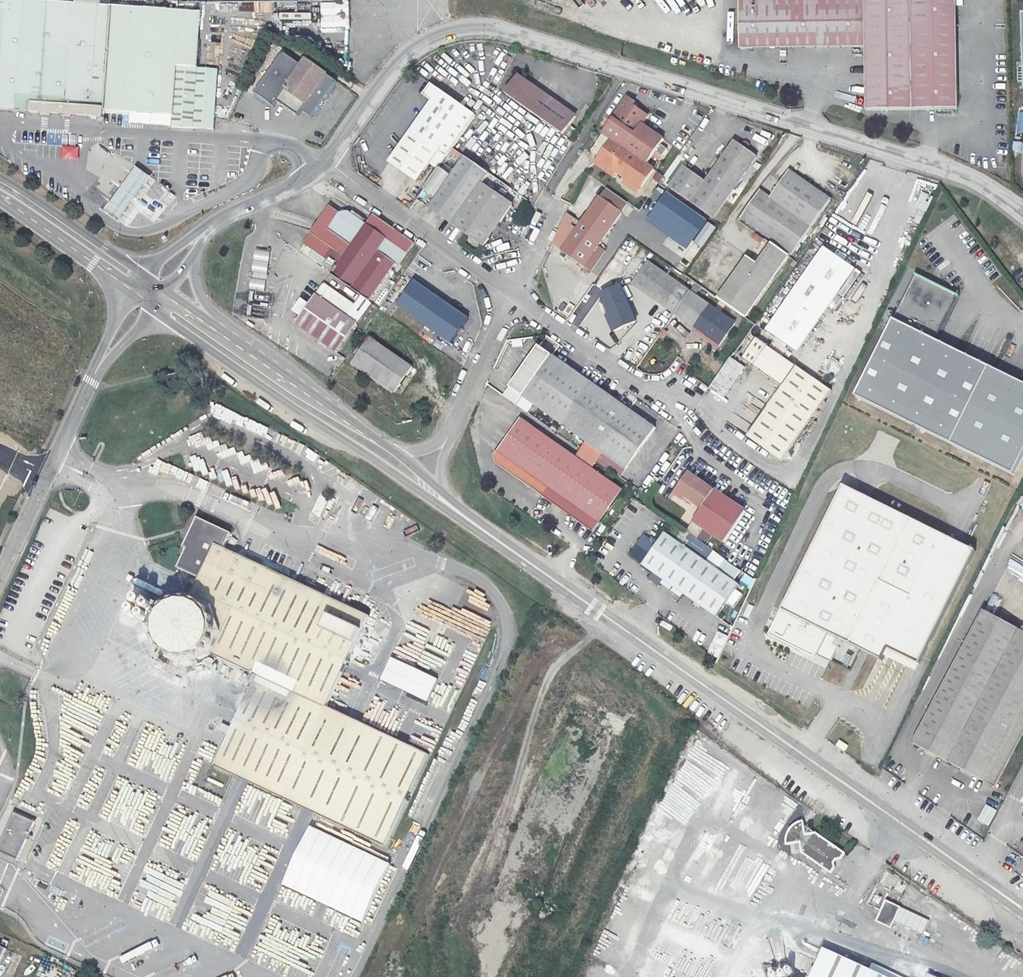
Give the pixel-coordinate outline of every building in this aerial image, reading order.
[(104,106),(111,6),(101,6),(101,0),(76,0),(76,4),(18,0),(0,0),(0,111),(31,114),(32,103),(104,106)] [(339,69),(352,67),(347,0),(319,3),(323,42),(337,41),(339,69)] [(958,107),(956,0),(742,0),(743,50),(867,48),(868,109),(958,107)] [(195,130),(199,67),(179,66),(183,10),(111,6),(104,106),(104,111),(130,113),(149,114),(172,116),(171,128),(195,130)] [(179,66),(199,67),(201,12),(183,10),(179,66)] [(306,65),(285,52),(258,91),(275,104),(306,65)] [(306,65),(280,102),(299,115),(303,109),(329,71),(311,59),(306,65)] [(199,67),(195,130),(215,130),(218,70),(199,67)] [(338,80),(329,71),(303,109),(314,117),(338,80)] [(533,99),(538,90),(524,80),(510,98),(516,103),(524,93),(533,99)] [(432,109),(419,128),(456,153),(480,119),(435,89),(425,104),(432,109)] [(580,121),(538,90),(533,99),(524,93),(516,103),(567,140),(580,121)] [(600,132),(602,134),(607,138),(595,154),(614,168),(610,173),(636,190),(652,167),(645,163),(661,139),(642,122),(648,113),(632,104),(634,101),(626,96),(600,132)] [(104,111),(104,106),(32,103),(31,114),(104,118),(104,111)] [(129,125),(171,128),(172,116),(149,114),(130,113),(129,125)] [(448,165),(456,153),(419,128),(393,168),(421,187),(439,159),(448,165)] [(590,159),(610,173),(614,168),(595,154),(607,138),(602,134),(590,152),(590,159)] [(359,138),(354,147),(371,157),(376,148),(359,138)] [(718,218),(762,154),(738,139),(709,179),(690,167),(674,189),(718,218)] [(56,146),(56,159),(78,159),(78,146),(56,146)] [(491,177),(464,158),(427,211),(487,250),(515,209),(483,187),(491,177)] [(148,175),(135,165),(125,180),(105,208),(117,218),(138,189),(148,175)] [(837,194),(794,165),(774,193),(764,186),(736,225),(770,248),(786,261),(788,262),(837,194)] [(657,186),(664,176),(655,170),(649,180),(657,186)] [(598,196),(619,211),(625,202),(604,187),(598,196)] [(708,222),(667,192),(645,223),(685,251),(708,222)] [(922,193),(915,208),(926,212),(932,197),(922,193)] [(580,222),(561,248),(583,263),(596,245),(619,211),(598,196),(580,222)] [(414,243),(372,213),(365,223),(347,210),(338,211),(328,205),(303,242),(336,266),(330,272),(350,286),(378,248),(395,260),(400,264),(414,243)] [(561,248),(580,222),(568,213),(553,242),(561,248)] [(529,217),(525,224),(531,228),(535,221),(529,217)] [(596,245),(583,263),(592,270),(605,251),(596,245)] [(797,350),(854,268),(823,246),(766,329),(797,350)] [(378,248),(350,286),(368,299),(395,260),(378,248)] [(770,248),(768,251),(784,264),(786,261),(770,248)] [(743,264),(718,300),(745,319),(784,264),(768,251),(753,272),(743,264)] [(844,260),(855,267),(860,259),(850,252),(844,260)] [(271,257),(257,256),(252,296),(266,297),(271,257)] [(652,268),(637,289),(721,348),(736,325),(652,268)] [(858,396),(954,444),(992,367),(938,343),(961,295),(918,274),(858,396)] [(464,314),(413,280),(396,305),(448,340),(464,314)] [(316,292),(348,314),(355,304),(323,282),(316,292)] [(622,285),(596,298),(613,332),(639,319),(622,285)] [(359,322),(348,314),(316,292),(315,292),(307,303),(300,298),(291,309),(299,314),(294,322),(338,353),(359,322)] [(410,366),(370,337),(351,363),(392,393),(410,366)] [(830,390),(758,339),(743,360),(779,386),(744,434),(781,460),(830,390)] [(537,346),(507,386),(585,442),(601,453),(623,469),(653,426),(537,346)] [(811,361),(815,353),(807,348),(802,356),(811,361)] [(745,367),(730,357),(709,387),(724,397),(745,367)] [(837,373),(841,363),(830,360),(827,369),(837,373)] [(992,367),(954,444),(1015,474),(1022,457),(1022,383),(992,367)] [(213,409),(202,417),(208,425),(219,417),(213,409)] [(256,434),(260,425),(225,410),(217,427),(225,430),(229,422),(256,434)] [(520,417),(492,453),(495,461),(592,530),(621,490),(591,468),(575,457),(520,417)] [(575,457),(591,468),(601,453),(585,442),(575,457)] [(748,511),(690,471),(673,496),(684,504),(688,499),(702,509),(692,523),(723,546),(748,511)] [(916,678),(977,551),(844,485),(770,636),(844,674),(855,648),(916,678)] [(230,534),(196,518),(182,546),(186,548),(176,568),(195,578),(186,598),(171,597),(161,602),(153,610),(149,620),(149,631),(154,641),(164,649),(181,653),(193,650),(198,646),(212,652),(255,674),(211,766),(382,844),(425,751),(326,704),(366,616),(223,547),(230,534)] [(642,565),(717,617),(740,586),(667,533),(642,565)] [(741,582),(751,586),(754,580),(744,575),(741,582)] [(985,615),(914,747),(996,792),(1022,739),(1022,635),(985,615)] [(707,653),(719,659),(729,636),(718,631),(707,653)] [(392,658),(382,679),(425,700),(435,679),(392,658)] [(845,751),(848,745),(839,740),(836,746),(845,751)] [(1006,795),(1022,804),(1022,763),(1006,795)] [(977,821),(989,827),(997,810),(986,804),(977,821)] [(32,820),(11,812),(0,843),(0,857),(17,863),(32,820)] [(831,874),(845,853),(796,819),(778,844),(813,869),(816,864),(831,874)] [(312,828),(284,884),(361,922),(389,865),(312,828)] [(883,915),(878,925),(894,933),(900,923),(925,938),(932,924),(906,909),(909,904),(892,895),(882,914),(883,915)] [(10,957),(0,952),(0,976),(1,976),(10,957)] [(820,954),(809,976),(867,976),(820,954)]
